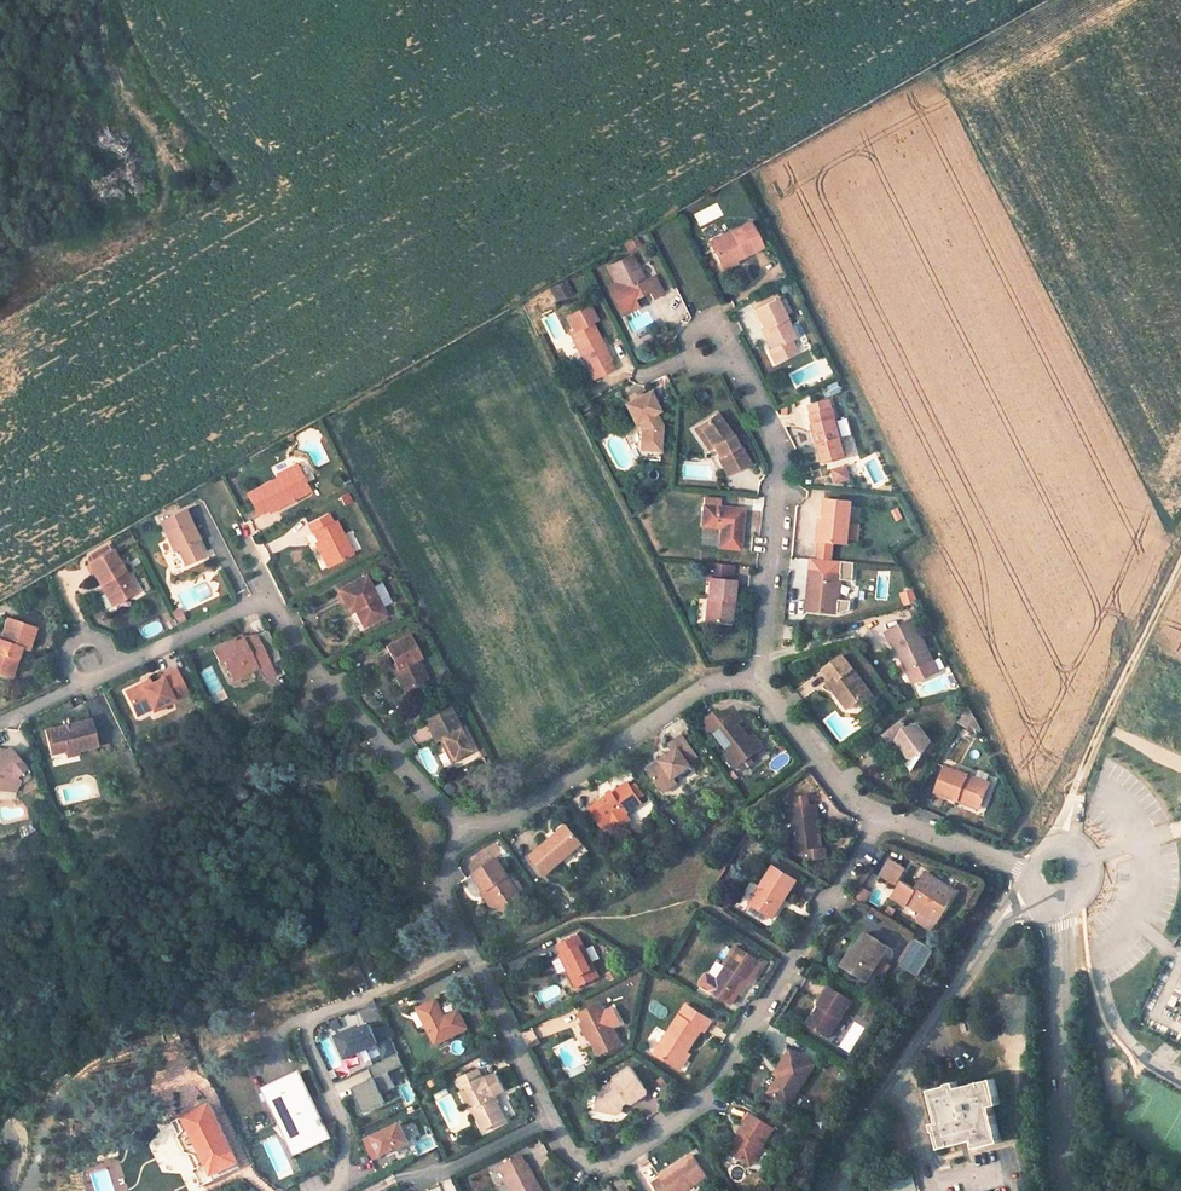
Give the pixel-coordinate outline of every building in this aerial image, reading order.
[(698,225),(722,216),(718,204),(694,212),(698,225)] [(717,258),(739,246),(742,252),(761,243),(748,217),(707,239),(717,258)] [(639,233),(626,241),(630,249),(643,242),(639,233)] [(722,268),(745,256),(742,252),(739,246),(717,258),(722,268)] [(624,312),(639,305),(634,295),(653,285),(658,294),(668,289),(659,272),(647,279),(634,255),(611,267),(618,281),(610,285),(624,312)] [(571,278),(560,283),(565,294),(576,289),(571,278)] [(651,301),(666,329),(691,316),(675,287),(651,301)] [(789,324),(774,295),(752,306),(765,331),(763,332),(770,345),(767,347),(773,359),(795,348),(789,335),(784,326),(789,324)] [(578,326),(573,329),(590,363),(594,373),(615,364),(602,335),(606,334),(597,317),(601,315),(595,302),(572,313),(578,326)] [(794,333),(789,324),(784,326),(789,335),(794,333)] [(594,373),(590,363),(581,367),(585,377),(594,373)] [(639,415),(642,420),(640,428),(657,433),(664,420),(656,406),(660,404),(650,387),(626,400),(636,417),(639,415)] [(810,400),(812,409),(833,403),(831,394),(810,400)] [(847,451),(833,403),(812,409),(821,441),(818,442),(822,458),(847,451)] [(715,450),(725,470),(748,460),(738,437),(733,439),(728,430),(716,409),(699,419),(711,440),(717,449),(715,450)] [(691,424),(703,445),(711,440),(699,419),(691,424)] [(872,485),(886,480),(876,455),(862,461),(872,485)] [(846,462),(834,465),(837,477),(850,474),(846,462)] [(272,512),(311,492),(297,463),(286,469),(288,472),(248,492),(260,515),(271,509),(272,512)] [(721,493),(706,492),(703,522),(723,524),(721,545),(740,546),(744,506),(720,503),(721,493)] [(847,535),(850,496),(825,495),(824,514),(820,514),(819,533),(823,533),(847,535)] [(159,520),(170,545),(178,542),(187,562),(201,556),(193,540),(196,539),(183,509),(159,520)] [(314,534),(330,566),(354,554),(338,522),(334,524),(330,516),(308,528),(312,535),(314,534)] [(135,589),(112,544),(87,557),(100,581),(105,578),(117,599),(135,589)] [(734,562),(709,559),(707,571),(709,572),(707,591),(713,592),(710,616),(732,618),(736,575),(733,574),(734,562)] [(807,590),(805,608),(841,610),(844,568),(809,566),(808,575),(812,576),(811,590),(807,590)] [(353,603),(363,624),(387,612),(368,573),(340,586),(349,604),(353,603)] [(100,581),(111,602),(117,599),(105,578),(100,581)] [(900,591),(903,604),(917,601),(913,588),(900,591)] [(175,623),(184,621),(180,607),(171,610),(175,623)] [(0,619),(0,672),(6,674),(14,651),(9,649),(11,643),(19,645),(26,623),(1,615),(0,619)] [(933,660),(913,617),(888,629),(892,638),(894,637),(904,658),(906,657),(912,670),(913,670),(918,680),(938,671),(933,660)] [(140,627),(145,638),(162,630),(158,620),(140,627)] [(785,642),(801,637),(802,623),(786,622),(785,642)] [(384,642),(395,666),(390,668),(400,688),(426,676),(417,655),(420,653),(409,630),(384,642)] [(225,675),(236,670),(240,677),(253,671),(257,671),(266,667),(252,639),(241,641),(238,642),(230,646),(228,642),(213,650),(225,675)] [(870,689),(843,652),(823,665),(831,677),(827,680),(833,688),(837,685),(849,704),(870,689)] [(270,676),(266,667),(257,671),(262,680),(270,676)] [(135,716),(172,700),(174,704),(187,697),(176,670),(156,679),(157,681),(139,689),(138,686),(124,692),(135,716)] [(432,736),(444,758),(462,750),(451,727),(454,725),(446,708),(420,720),(429,738),(432,736)] [(717,723),(733,748),(730,749),(738,761),(755,749),(747,736),(750,734),(740,719),(743,717),(738,710),(725,718),(719,708),(704,717),(711,727),(717,723)] [(47,755),(74,750),(75,753),(93,750),(88,722),(42,730),(47,755)] [(897,739),(908,755),(904,761),(911,772),(929,742),(917,725),(907,732),(900,723),(884,734),(891,744),(897,739)] [(755,749),(763,744),(755,731),(750,734),(747,736),(755,749)] [(676,777),(694,765),(693,763),(700,758),(683,733),(670,742),(676,750),(663,759),(665,762),(653,770),(667,790),(679,782),(676,777)] [(8,787),(10,771),(19,764),(8,749),(0,755),(0,786),(8,787)] [(932,791),(958,801),(959,798),(979,806),(989,784),(943,764),(932,791)] [(633,781),(593,806),(605,823),(613,818),(618,826),(634,816),(631,811),(647,801),(633,781)] [(809,794),(792,796),(794,817),(796,829),(798,851),(807,849),(808,856),(810,856),(827,855),(825,845),(820,846),(817,825),(820,825),(817,803),(811,804),(809,794)] [(794,817),(787,818),(789,830),(796,829),(794,817)] [(554,846),(573,830),(569,826),(551,843),(554,846)] [(551,843),(532,859),(548,876),(585,843),(573,830),(554,846),(551,843)] [(523,892),(498,853),(475,867),(486,884),(493,887),(498,896),(496,907),(510,909),(511,899),(523,892)] [(780,901),(784,894),(788,897),(800,879),(776,863),(751,904),(774,919),(784,904),(780,901)] [(905,875),(890,865),(881,879),(897,888),(905,875)] [(903,884),(894,899),(907,907),(909,905),(920,912),(934,922),(954,889),(928,872),(916,892),(903,884)] [(862,888),(855,899),(865,904),(871,894),(862,888)] [(920,912),(914,920),(929,930),(934,922),(920,912)] [(558,944),(570,967),(567,969),(576,988),(600,976),(578,934),(558,944)] [(864,983),(886,951),(865,937),(852,954),(851,953),(841,967),(864,983)] [(920,974),(932,946),(912,937),(899,965),(920,974)] [(706,975),(736,996),(753,971),(756,973),(765,960),(736,942),(728,955),(731,957),(722,971),(712,965),(706,975)] [(882,978),(891,963),(882,959),(874,973),(882,978)] [(825,1011),(812,1029),(831,1041),(855,1005),(834,991),(821,1009),(825,1011)] [(583,1016),(601,1051),(625,1039),(604,999),(585,1009),(587,1014),(583,1016)] [(677,1062),(700,1023),(703,1025),(711,1013),(687,999),(676,1018),(674,1017),(655,1048),(677,1062)] [(414,1010),(432,1045),(463,1029),(453,1009),(439,1016),(432,1001),(414,1010)] [(398,1052),(391,1037),(379,1042),(370,1023),(361,1028),(359,1025),(335,1036),(345,1057),(367,1047),(369,1052),(380,1047),(385,1058),(398,1052)] [(525,1043),(537,1038),(532,1028),(521,1033),(525,1043)] [(797,1089),(815,1062),(792,1047),(777,1068),(780,1070),(769,1086),(783,1096),(791,1085),(797,1089)] [(396,1086),(389,1071),(404,1064),(398,1052),(385,1058),(369,1066),(374,1077),(353,1086),(365,1112),(386,1102),(382,1092),(396,1086)] [(481,1064),(456,1076),(460,1084),(465,1082),(474,1099),(471,1100),(481,1120),(504,1109),(495,1089),(496,1088),(495,1087),(504,1083),(496,1066),(488,1070),(487,1069),(484,1070),(481,1064)] [(621,1079),(609,1086),(605,1105),(626,1108),(629,1097),(632,1094),(634,1099),(652,1089),(637,1064),(622,1073),(621,1079)] [(300,1071),(268,1085),(283,1116),(278,1118),(290,1144),(326,1127),(300,1071)] [(950,1089),(936,1092),(943,1122),(936,1124),(939,1135),(943,1134),(946,1147),(979,1140),(980,1146),(1003,1140),(995,1105),(1000,1103),(994,1078),(962,1086),(961,1081),(949,1084),(950,1089)] [(401,1087),(407,1100),(414,1097),(408,1084),(401,1087)] [(790,1101),(797,1089),(791,1085),(783,1096),(790,1101)] [(233,1149),(211,1102),(185,1114),(201,1150),(207,1162),(233,1149)] [(740,1129),(728,1147),(749,1159),(754,1150),(756,1151),(774,1125),(749,1109),(738,1127),(740,1129)] [(409,1141),(400,1122),(366,1138),(375,1157),(409,1141)] [(326,1127),(290,1144),(294,1151),(329,1134),(326,1127)] [(207,1162),(201,1150),(196,1152),(202,1164),(207,1162)] [(518,1190),(546,1190),(538,1176),(534,1178),(522,1155),(504,1165),(518,1190)] [(708,1179),(692,1155),(676,1165),(678,1168),(653,1183),(658,1190),(690,1190),(708,1179)] [(870,1186),(872,1190),(916,1190),(912,1175),(870,1186)]
